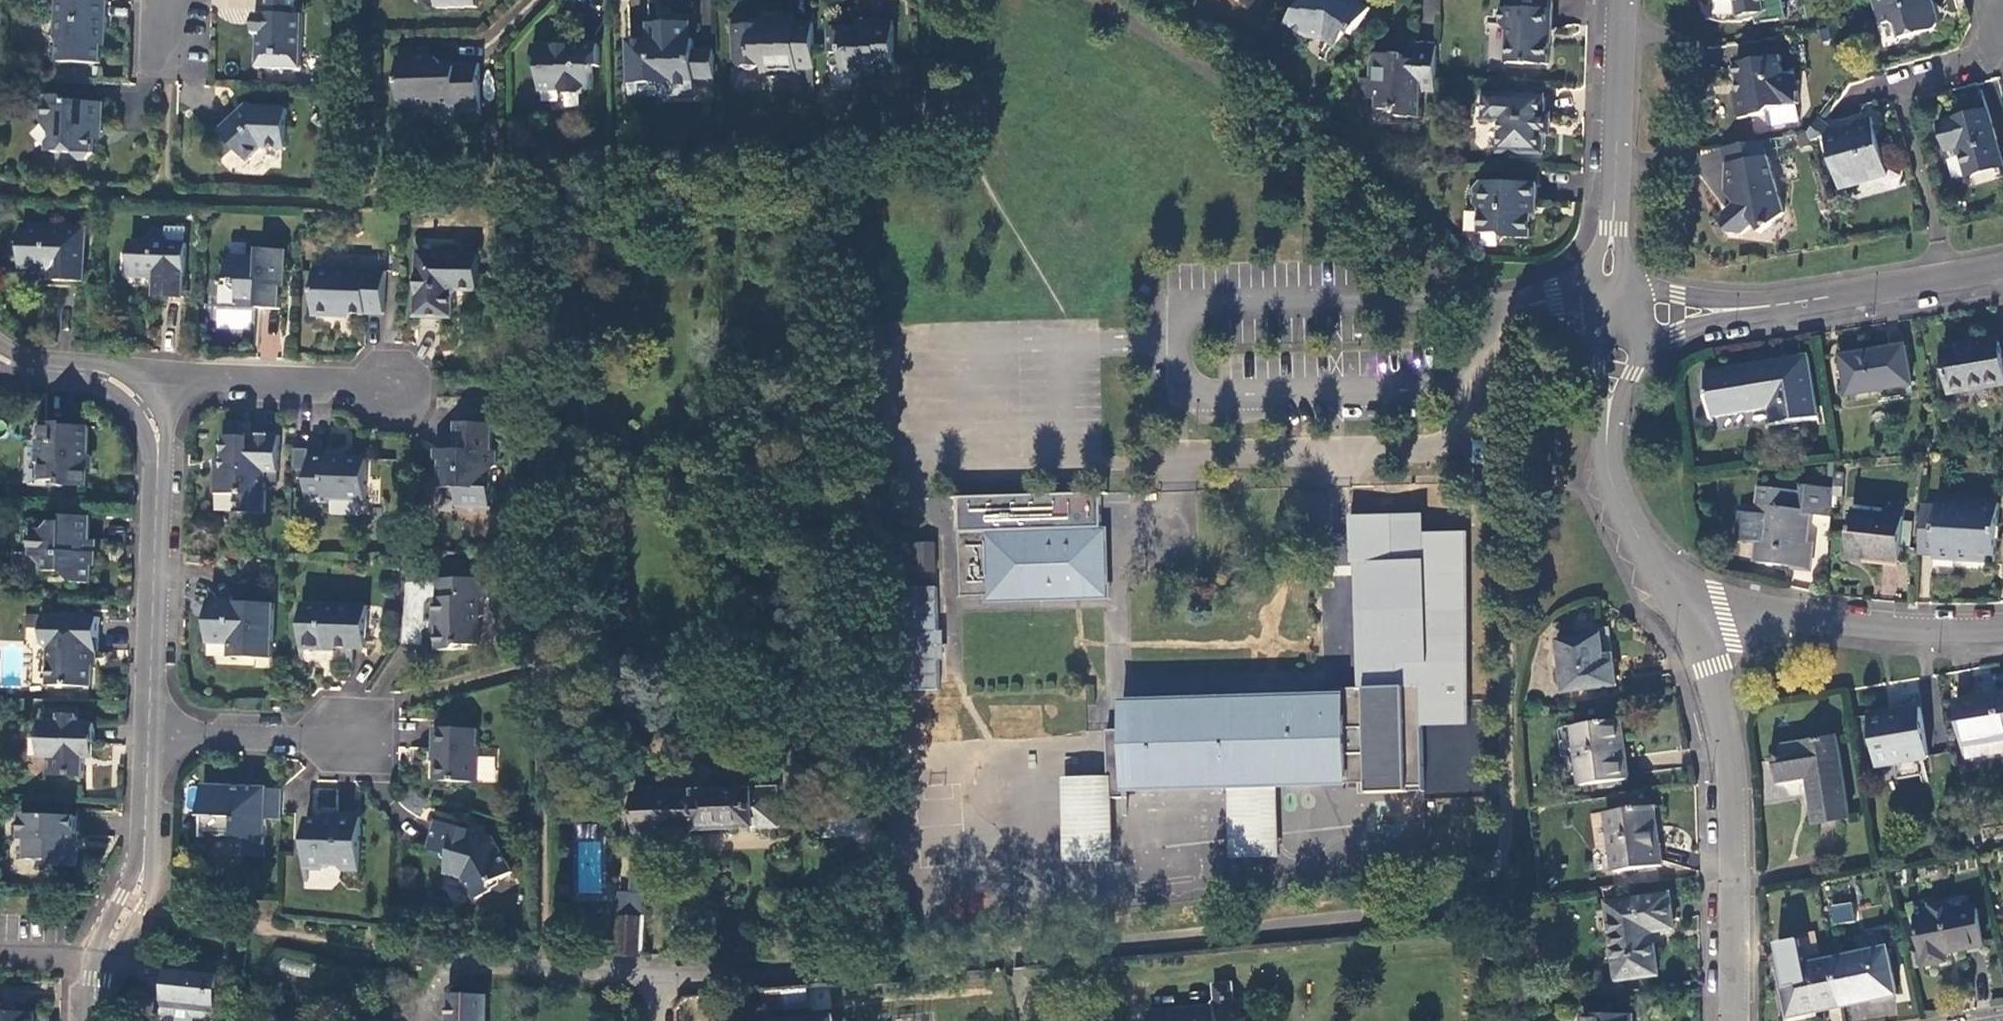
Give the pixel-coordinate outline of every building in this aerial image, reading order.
[(302,17),(296,16),(296,0),(266,0),(265,14),(265,23),(254,23),(254,36),(256,36),(255,69),(300,71),(302,17)] [(437,10),(477,8),(477,0),(436,0),(437,10)] [(1354,0),(1323,0),(1322,1),(1308,0),(1305,0),(1287,26),(1305,38),(1323,42),(1334,50),(1345,35),(1350,38),(1369,11),(1354,0)] [(1763,0),(1705,0),(1736,1),(1740,23),(1753,20),(1765,16),(1763,1),(1763,0)] [(1882,25),(1892,24),(1897,27),(1902,41),(1933,31),(1937,25),(1934,13),(1938,6),(1934,4),(1933,0),(1875,0),(1882,25)] [(106,2),(56,1),(55,39),(58,42),(58,64),(101,65),(102,33),(106,33),(106,2)] [(1549,12),(1499,10),(1499,25),(1505,32),(1504,64),(1548,66),(1549,12)] [(254,14),(254,23),(265,23),(265,14),(254,14)] [(798,69),(814,69),(813,25),(772,25),(772,21),(749,21),(749,26),(733,27),(734,64),(738,68),(769,68),(770,75),(798,75),(798,69)] [(893,74),(892,22),(868,23),(868,30),(858,31),(858,29),(827,30),(828,54),(839,54),(841,72),(856,72),(862,75),(893,74)] [(692,51),(692,41),(689,41),(689,23),(665,24),(665,32),(646,32),(647,41),(628,42),(628,84),(650,84),(650,81),(670,81),(670,95),(693,95),(693,81),(692,51)] [(1420,92),(1435,93),(1435,78),(1436,47),(1417,45),(1416,63),(1404,63),(1404,57),(1379,56),(1371,65),(1372,80),(1360,80),(1359,100),(1376,101),(1376,111),(1398,111),(1398,119),(1419,119),(1420,92)] [(556,47),(533,48),(533,63),(539,69),(540,92),(561,92),(566,97),(579,96),(586,91),(592,91),(592,69),(599,68),(598,46),(569,47),(569,49),(556,50),(556,47)] [(693,81),(714,81),(714,51),(692,51),(693,81)] [(1781,52),(1756,56),(1762,61),(1782,58),(1781,52)] [(1784,70),(1782,58),(1762,61),(1756,56),(1735,60),(1739,88),(1734,88),(1738,115),(1766,111),(1770,104),(1800,99),(1795,68),(1784,70)] [(434,59),(398,60),(399,103),(407,110),(454,108),(455,116),(480,115),(478,64),(454,65),(454,68),(444,69),(434,59)] [(628,96),(670,95),(670,81),(650,81),(650,84),(628,84),(628,96)] [(1544,99),(1485,96),(1484,122),(1500,123),(1500,153),(1543,155),(1543,137),(1546,137),(1546,116),(1544,116),(1544,99)] [(101,105),(68,103),(64,99),(44,98),(40,103),(39,123),(52,139),(52,154),(71,155),(77,161),(83,162),(91,155),(92,139),(99,134),(101,105)] [(287,150),(287,111),(248,110),(221,134),(248,162),(262,151),(287,150)] [(1968,176),(1997,168),(1990,141),(1995,139),(1987,112),(1941,125),(1948,149),(1959,147),(1968,176)] [(1825,137),(1841,190),(1888,176),(1872,119),(1855,124),(1855,129),(1856,134),(1846,137),(1840,133),(1831,128),(1825,137)] [(1855,129),(1840,133),(1846,137),(1856,134),(1855,129)] [(2002,167),(1995,139),(1990,141),(1997,168),(2002,167)] [(1767,157),(1762,142),(1716,150),(1719,167),(1722,167),(1725,195),(1734,206),(1723,216),(1723,229),(1731,236),(1742,237),(1753,227),(1761,234),(1782,215),(1769,160),(1767,157)] [(1892,191),(1888,176),(1841,190),(1845,204),(1892,191)] [(1481,212),(1481,234),(1500,235),(1505,239),(1529,239),(1531,204),(1536,203),(1537,185),(1482,183),(1474,189),(1474,206),(1481,212)] [(80,287),(81,233),(23,232),(22,274),(54,275),(53,287),(80,287)] [(185,301),(187,248),(168,247),(158,235),(146,245),(132,245),(131,267),(140,275),(157,277),(163,283),(163,300),(185,301)] [(479,293),(479,259),(454,259),(454,255),(442,254),(436,258),(436,276),(419,275),(417,312),(424,321),(444,321),(453,312),(453,296),(456,294),(479,293)] [(260,263),(230,262),(229,286),(240,286),(239,302),(259,303),(259,312),(281,313),(281,282),(285,282),(285,255),(260,255),(260,263)] [(419,257),(419,275),(436,276),(436,258),(419,257)] [(154,300),(163,300),(163,283),(157,277),(140,275),(131,267),(131,283),(154,285),(154,300)] [(384,274),(316,273),(315,320),(337,321),(337,318),(368,319),(368,316),(384,317),(384,274)] [(1946,350),(1953,394),(2002,386),(2002,348),(2002,341),(1946,350)] [(1907,347),(1844,356),(1849,396),(1912,386),(1907,347)] [(1808,357),(1707,374),(1714,417),(1772,409),(1775,427),(1819,420),(1808,357)] [(44,428),(43,446),(37,446),(36,464),(41,467),(41,485),(59,486),(59,492),(87,492),(88,478),(82,466),(82,462),(89,464),(89,432),(64,432),(64,429),(44,428)] [(493,428),(456,428),(456,454),(444,454),(443,465),(440,465),(439,490),(456,490),(455,510),(491,509),(491,474),(497,470),(497,455),(493,455),(493,428)] [(251,443),(225,442),(224,473),(216,473),(216,498),(237,500),(237,517),(264,520),(266,475),(278,476),(279,440),(251,439),(251,443)] [(366,464),(311,461),(310,506),(327,507),(328,501),(366,503),(366,464)] [(1844,483),(1835,483),(1834,489),(1833,501),(1842,502),(1844,483)] [(1808,514),(1832,516),(1833,501),(1834,489),(1799,487),(1799,492),(1759,488),(1756,507),(1763,508),(1763,518),(1745,515),(1742,542),(1760,544),(1759,564),(1797,568),(1799,545),(1805,546),(1808,514)] [(1996,563),(2000,505),(1939,500),(1934,559),(1996,563)] [(1900,561),(1901,551),(1903,522),(1904,509),(1888,507),(1888,510),(1887,516),(1854,514),(1850,556),(1900,561)] [(1855,507),(1854,514),(1887,516),(1888,510),(1855,507)] [(94,523),(69,521),(68,530),(56,529),(56,536),(35,535),(34,562),(45,577),(66,579),(73,588),(94,589),(95,571),(99,571),(99,559),(92,558),(94,523)] [(1913,523),(1903,522),(1901,551),(1910,552),(1913,523)] [(1080,537),(1079,530),(964,533),(965,598),(1025,597),(1025,588),(1044,587),(1044,595),(1108,593),(1106,536),(1080,537)] [(938,545),(918,546),(919,573),(939,572),(938,545)] [(1813,547),(1805,546),(1799,545),(1797,568),(1812,570),(1813,547)] [(488,583),(438,584),(439,601),(433,602),(434,621),(438,621),(439,655),(456,654),(458,651),(479,650),(480,621),(483,621),(483,602),(488,602),(488,583)] [(943,684),(940,600),(902,602),(905,685),(943,684)] [(274,610),(210,607),(209,646),(232,648),(233,662),(272,663),(274,610)] [(368,611),(306,609),(304,654),(328,655),(328,652),(367,654),(368,611)] [(99,622),(44,621),(43,647),(50,655),(49,691),(92,692),(93,658),(98,658),(99,622)] [(1359,639),(1360,716),(1331,717),(1330,700),(1284,701),(1284,705),(1270,706),(1270,701),(1137,705),(1137,739),(1130,739),(1130,733),(1113,733),(1114,779),(1114,800),(1118,800),(1130,800),(1130,791),(1130,754),(1139,754),(1140,791),(1226,790),(1227,781),(1233,781),(1282,781),(1287,781),(1287,787),(1331,786),(1332,783),(1372,782),(1373,794),(1412,793),(1413,788),(1428,789),(1427,689),(1406,689),(1406,668),(1410,668),(1411,632),(1376,633),(1376,644),(1369,643),(1369,639),(1359,639)] [(1565,692),(1618,685),(1614,665),(1604,665),(1601,637),(1557,642),(1565,692)] [(1957,703),(1964,748),(2002,741),(2002,696),(1957,703)] [(1922,708),(1871,716),(1879,765),(1930,757),(1922,708)] [(60,730),(43,728),(42,762),(50,763),(59,763),(59,782),(85,783),(86,765),(86,749),(96,749),(96,729),(77,728),(78,723),(60,722),(60,730)] [(1617,722),(1574,729),(1582,786),(1629,780),(1625,753),(1622,753),(1617,722)] [(479,736),(435,734),(435,756),(437,756),(436,785),(479,787),(480,751),(479,751),(479,736)] [(1850,818),(1837,738),(1773,748),(1779,783),(1813,778),(1816,795),(1810,796),(1816,824),(1850,818)] [(95,765),(96,749),(86,749),(86,765),(95,765)] [(1130,791),(1140,791),(1139,754),(1130,754),(1130,791)] [(50,782),(59,782),(59,763),(50,763),(50,782)] [(1118,865),(1118,800),(1114,800),(1114,779),(1067,779),(1068,865),(1118,865)] [(1284,861),(1282,781),(1233,781),(1234,862),(1284,861)] [(779,811),(777,790),(654,796),(653,787),(640,788),(640,796),(636,797),(638,834),(649,834),(782,829),(782,825),(784,825),(783,811),(779,811)] [(268,791),(206,790),(203,836),(238,838),(248,838),(248,845),(248,863),(266,863),(268,791)] [(1614,873),(1662,866),(1658,839),(1654,839),(1650,807),(1606,813),(1614,873)] [(875,808),(816,810),(817,840),(877,839),(875,808)] [(77,823),(23,821),(22,847),(29,847),(29,866),(53,868),(56,872),(79,873),(80,837),(76,838),(77,823)] [(337,827),(308,827),(308,875),(324,876),(324,870),(337,871),(341,876),(361,876),(361,822),(337,821),(337,827)] [(471,835),(436,826),(429,854),(451,860),(448,878),(462,882),(461,889),(469,902),(478,902),(492,894),(493,889),(512,879),(492,844),(485,840),(484,845),(469,841),(471,835)] [(638,844),(648,844),(649,834),(638,834),(638,844)] [(578,840),(576,893),(600,894),(602,840),(578,840)] [(1669,896),(1607,904),(1617,980),(1658,975),(1653,933),(1674,929),(1669,896)] [(1830,923),(1853,922),(1852,903),(1829,904),(1830,923)] [(1984,945),(1978,909),(1952,914),(1951,904),(1933,907),(1935,917),(1917,921),(1925,967),(1947,964),(1946,953),(1984,945)] [(641,958),(643,922),(618,920),(616,957),(641,958)] [(1861,940),(1863,955),(1888,950),(1885,935),(1861,940)] [(1863,955),(1834,960),(1843,1007),(1898,995),(1889,950),(1888,950),(1863,955)] [(1789,1018),(1843,1007),(1834,960),(1780,971),(1789,1018)] [(161,998),(161,1016),(179,1017),(179,1013),(191,1013),(196,1019),(207,1019),(214,1014),(215,991),(222,991),(223,971),(218,965),(205,965),(201,968),(168,967),(168,992),(161,998)] [(766,1012),(829,1006),(833,1005),(831,985),(764,990),(766,1012)] [(1153,1020),(1273,1020),(1273,1016),(1255,1018),(1236,1001),(1234,985),(1215,986),(1215,1001),(1210,1009),(1152,1013),(1153,1020)] [(481,1000),(448,999),(448,1020),(481,1020),(481,1000)]
